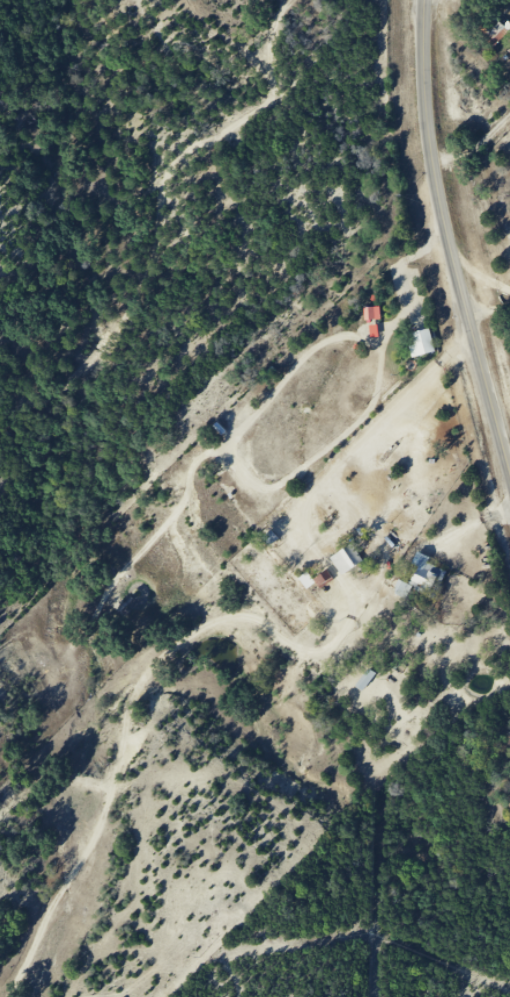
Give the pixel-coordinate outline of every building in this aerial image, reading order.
[(489,30),(493,41),(508,36),(503,24),(489,30)] [(379,321),(379,309),(366,309),(366,321),(379,321)] [(413,333),(415,345),(410,346),(412,358),(435,354),(431,330),(413,333)] [(332,558),(342,576),(363,564),(352,546),(332,558)] [(429,564),(431,559),(421,554),(406,584),(433,597),(445,572),(429,564)] [(362,691),(376,676),(370,671),(357,686),(362,691)]
